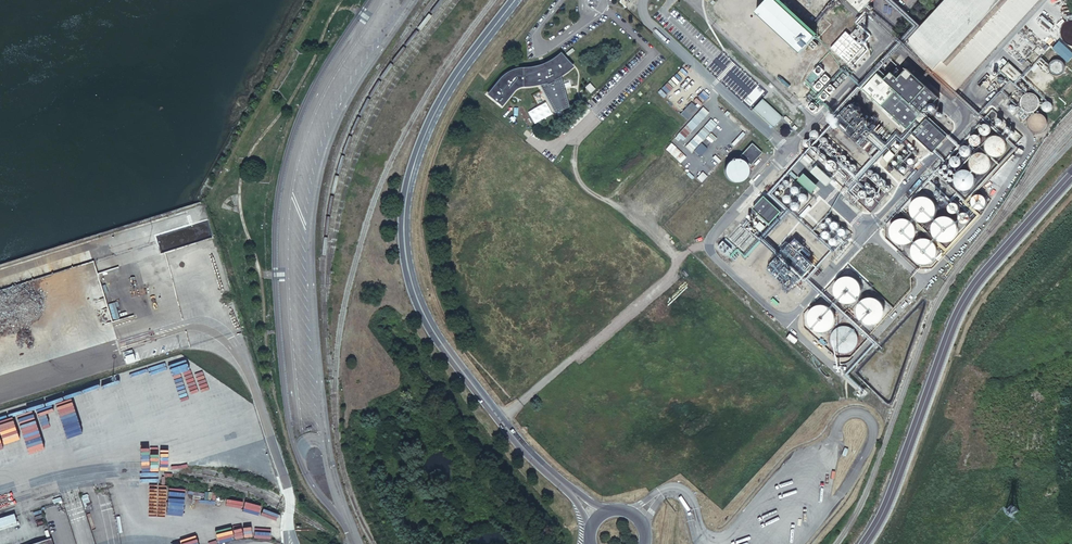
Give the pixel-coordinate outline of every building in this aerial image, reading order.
[(756,13),(800,54),(815,38),(774,0),(768,0),(756,13)] [(861,13),(873,0),(846,0),(861,13)] [(904,44),(956,91),(1040,0),(945,0),(904,44)] [(846,31),(830,48),(847,64),(863,47),(846,31)] [(524,69),(523,69),(520,70),(517,70),(513,71),(507,74),(503,77),(500,79),(493,89),(487,96),(502,108),(507,102),(512,95),(514,93),(516,91),(519,89),(522,88),(524,88),(525,88),(527,88),(531,87),(532,87),(533,87),(535,86),(536,86),(539,86),(555,114),(569,108),(561,77),(564,75),(566,74),(566,73),(567,73),(568,72),(569,71),(570,71),(571,70),(572,69),(573,68),(561,54),(560,55),(559,56),(557,58),(556,58),(554,60),(552,61),(547,64),(546,64),(547,66),(542,68),(541,66),(540,66),(536,68),(535,68),(534,68),(533,68),(532,68),(531,69),(529,69),(528,69),(527,69),(525,69),(524,69)] [(1064,72),(1065,69),(1065,66),(1064,64),(1062,62),(1058,60),(1054,60),(1052,62),(1050,64),(1049,66),(1049,69),(1050,72),(1053,75),(1056,76),(1058,76),(1062,74),(1064,72)] [(1001,69),(1014,81),(1022,73),(1009,61),(1001,69)] [(877,74),(863,89),(871,97),(885,82),(877,74)] [(921,115),(885,82),(871,97),(907,130),(921,115)] [(587,84),(582,88),(588,95),(593,90),(587,84)] [(935,103),(939,98),(927,87),(911,104),(921,114),(933,101),(935,103)] [(1037,107),(1038,104),(1038,99),(1036,97),(1034,95),(1031,94),(1026,94),(1024,96),(1022,98),(1021,101),(1021,104),(1022,107),(1024,109),(1028,111),(1031,111),(1035,109),(1037,107)] [(762,98),(753,107),(773,127),(782,117),(762,98)] [(687,119),(698,107),(691,101),(680,113),(687,119)] [(871,116),(857,105),(852,105),(849,102),(848,107),(852,110),(847,110),(845,113),(839,113),(847,119),(843,119),(839,123),(841,123),(845,127),(845,132),(847,132),(860,142),(866,134),(870,134),(871,128),(872,126),(870,124),(871,116)] [(937,111),(937,109),(937,108),(937,107),(937,106),(936,105),(935,104),(934,104),(933,103),(932,103),(931,104),(930,104),(929,105),(928,106),(928,107),(928,109),(928,110),(929,111),(930,112),(931,112),(932,113),(933,113),(934,113),(935,112),(936,111),(937,111)] [(683,141),(709,111),(702,106),(677,135),(683,141)] [(1044,129),(1046,125),(1046,122),(1044,117),(1042,115),(1039,114),(1036,114),(1032,116),(1030,119),(1029,122),(1029,125),(1031,129),(1033,131),(1036,132),(1039,132),(1042,131),(1044,129)] [(710,145),(703,140),(717,123),(710,118),(687,145),(701,156),(710,145)] [(947,137),(926,118),(912,134),(933,153),(947,137)] [(991,130),(991,129),(991,127),(990,127),(990,126),(989,125),(988,125),(988,124),(987,124),(986,124),(985,124),(984,124),(982,124),(982,125),(980,126),(980,127),(980,128),(980,129),(980,130),(980,131),(980,133),(981,133),(982,134),(983,135),(985,135),(986,135),(987,135),(988,135),(988,134),(989,134),(990,133),(991,131),(991,130)] [(981,138),(980,137),(980,136),(979,135),(978,135),(977,134),(976,134),(975,134),(974,134),(973,135),(971,136),(970,137),(970,138),(969,139),(969,141),(970,143),(971,144),(971,145),(972,145),(974,146),(975,146),(976,146),(978,146),(978,145),(979,145),(980,143),(981,143),(981,141),(981,140),(981,139),(981,138)] [(991,155),(992,155),(993,155),(995,156),(997,156),(998,156),(999,155),(1000,155),(1002,154),(1003,153),(1004,152),(1005,151),(1005,150),(1006,149),(1006,147),(1006,146),(1006,144),(1005,142),(1005,141),(1004,139),(1002,138),(1001,137),(1000,137),(998,136),(997,136),(995,136),(994,136),(991,137),(990,138),(989,139),(987,141),(986,142),(986,144),(986,146),(986,149),(987,151),(988,152),(989,153),(991,155)] [(736,181),(762,152),(751,142),(738,157),(734,154),(722,168),(736,181)] [(968,156),(969,156),(970,154),(971,153),(971,152),(971,151),(971,149),(970,147),(969,146),(968,146),(967,145),(966,145),(965,145),(964,146),(963,146),(962,146),(962,147),(961,147),(961,148),(960,148),(960,150),(960,152),(960,153),(961,154),(962,155),(963,156),(964,156),(965,156),(965,157),(966,157),(966,156),(967,156),(968,156)] [(890,151),(883,158),(888,163),(895,156),(890,151)] [(988,156),(986,155),(985,154),(982,153),(979,153),(977,153),(975,154),(974,154),(973,155),(972,156),(971,158),(970,160),(969,162),(969,164),(970,166),(970,168),(972,170),(973,171),(975,173),(977,174),(978,174),(979,174),(981,174),(982,174),(983,173),(984,173),(986,172),(988,170),(989,168),(990,167),(990,166),(990,164),(990,163),(990,161),(990,160),(989,158),(988,156)] [(957,167),(958,167),(959,166),(960,165),(961,164),(961,163),(961,162),(961,161),(961,160),(960,158),(959,157),(957,156),(956,156),(955,156),(954,156),(953,157),(952,157),(951,158),(950,159),(950,161),(950,163),(951,164),(951,165),(952,166),(953,167),(954,167),(955,167),(956,167),(957,167)] [(826,165),(832,169),(837,161),(831,157),(826,165)] [(816,166),(811,173),(826,187),(832,180),(816,166)] [(974,176),(971,172),(968,170),(964,169),(960,170),(957,172),(954,176),(954,181),(955,185),(957,188),(961,190),(965,190),(969,189),(972,187),(974,184),(975,180),(974,176)] [(764,194),(752,207),(769,223),(781,210),(764,194)] [(985,205),(986,203),(986,200),(985,198),(983,196),(980,195),(977,195),(974,196),(972,198),(971,201),(971,203),(972,205),(975,208),(977,209),(980,209),(982,208),(985,205)] [(934,216),(936,212),(936,207),(934,203),(932,200),(930,198),(926,197),(921,197),(917,198),(915,200),(912,203),(911,207),(911,212),(912,216),(914,218),(917,220),(921,222),(926,222),(928,221),(932,219),(934,216)] [(955,236),(956,232),(956,228),(955,224),(952,221),(948,219),(946,218),(942,218),(938,220),(935,222),(933,226),(932,228),(932,232),(933,234),(935,238),(938,241),(942,242),(946,242),(950,241),(952,240),(955,236)] [(913,238),(915,233),(915,229),(913,225),(912,223),(909,220),(905,219),(900,219),(896,220),(894,221),(891,225),(890,229),(890,233),(890,236),(893,239),(896,242),(900,244),(905,244),(909,242),(911,241),(913,238)] [(934,256),(936,252),(936,248),(934,244),(931,240),(928,238),(925,238),(923,238),(919,238),(915,240),(913,244),(911,248),(911,252),(912,254),(914,258),(917,261),(921,262),(926,262),(928,262),(931,259),(934,256)] [(727,253),(732,246),(722,240),(717,247),(727,253)] [(805,273),(812,261),(806,254),(799,250),(793,244),(786,240),(783,244),(780,249),(777,255),(772,259),(767,268),(779,280),(782,281),(787,287),(790,289),(791,286),(805,273)] [(859,298),(861,294),(861,289),(859,285),(858,283),(855,280),(851,279),(846,279),(842,280),(840,282),(837,285),(836,289),(836,294),(837,298),(839,300),(842,303),(846,304),(851,304),(855,303),(857,301),(859,298)] [(882,317),(883,313),(883,308),(882,304),(879,301),(877,299),(873,298),(868,298),(864,299),(862,301),(859,304),(858,308),(858,313),(859,317),(862,320),(864,321),(868,323),(873,323),(877,321),(879,320),(882,317)] [(833,325),(834,321),(834,317),(833,313),(830,309),(826,307),(824,306),(820,306),(817,307),(814,309),(811,313),(809,317),(809,321),(810,323),(812,327),(815,330),(820,332),(824,332),(828,330),(832,327),(833,325)] [(124,406),(114,374),(108,376),(118,407),(124,406)] [(0,517),(0,529),(15,524),(12,513),(0,517)] [(193,539),(195,543),(211,543),(212,543),(209,534),(193,539)]
